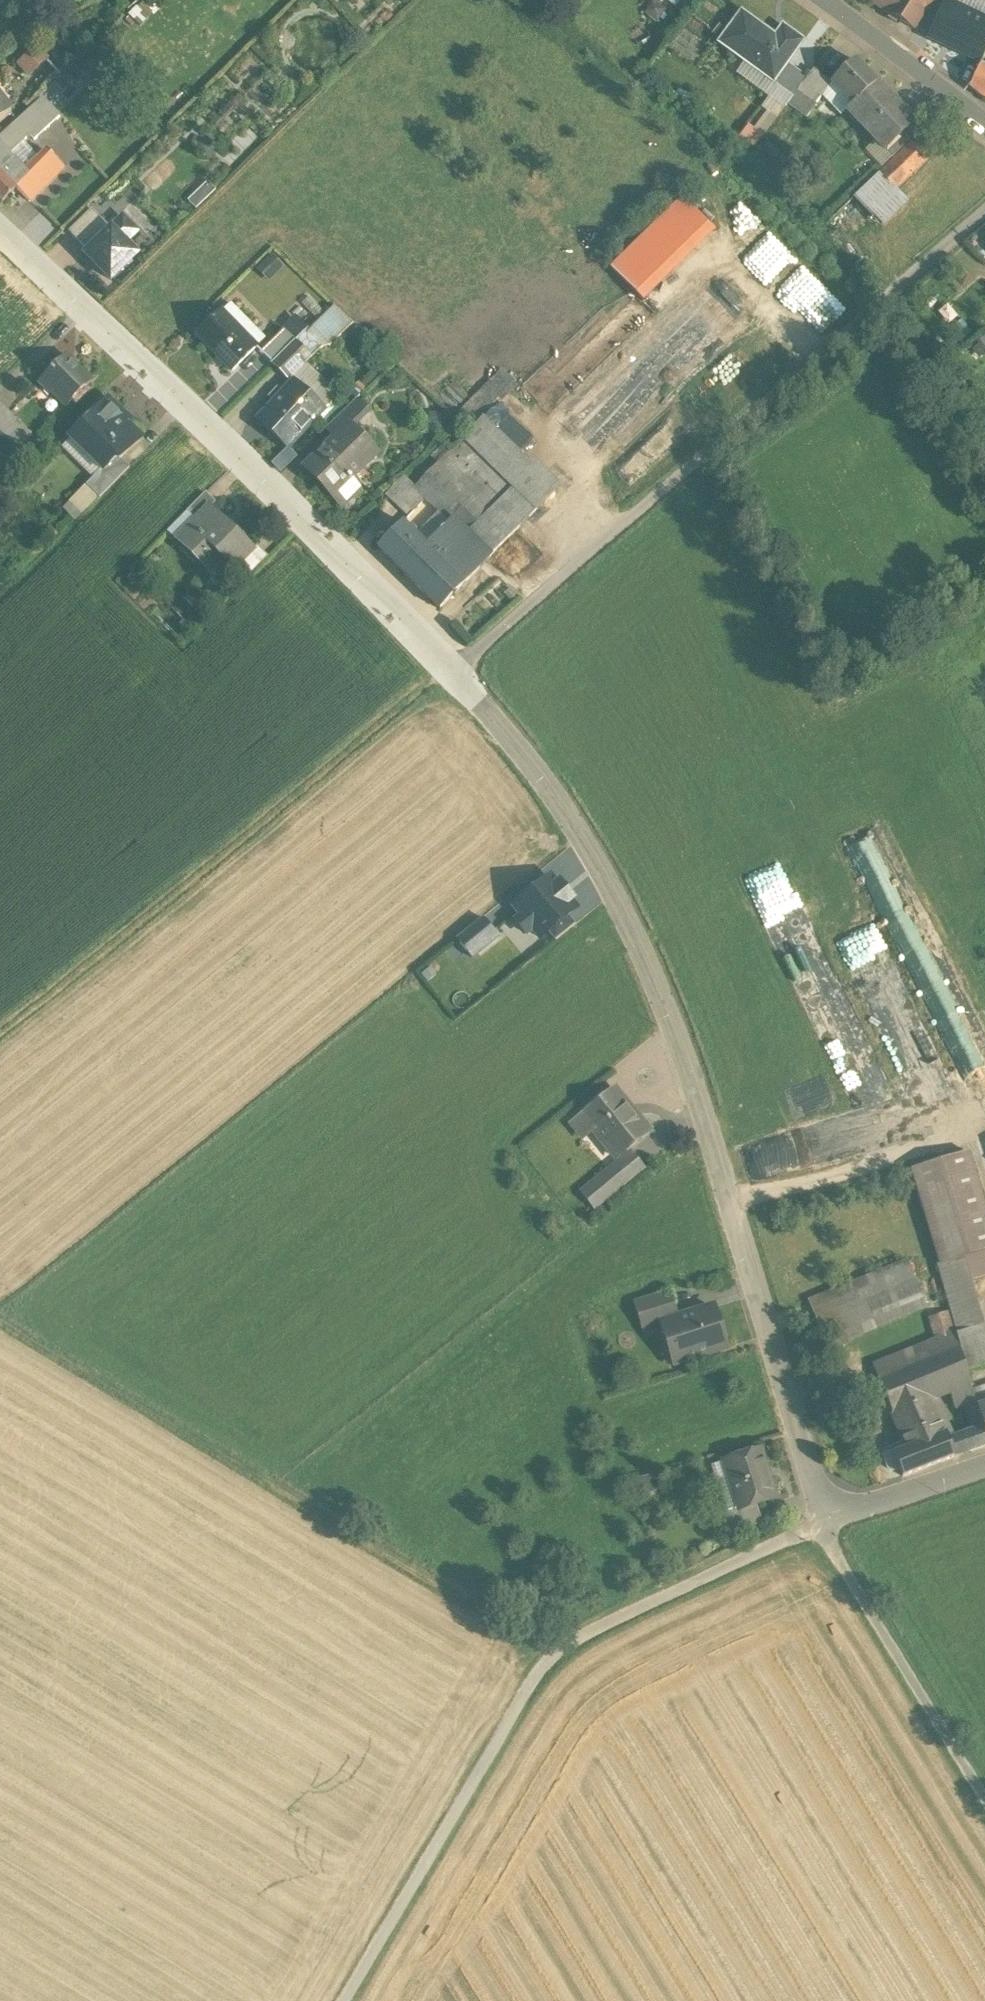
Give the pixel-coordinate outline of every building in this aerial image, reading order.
[(888,13),(913,30),(932,0),(896,0),(888,13)] [(982,60),(984,53),(984,19),(949,3),(933,37),(982,60)] [(775,37),(741,12),(718,43),(744,63),(747,59),(774,79),(776,80),(787,64),(785,62),(801,40),(783,26),(775,37)] [(58,72),(36,48),(19,63),(42,88),(58,72)] [(84,54),(75,66),(82,73),(92,60),(84,54)] [(830,83),(851,105),(852,107),(876,84),(853,60),(830,83)] [(806,78),(787,64),(776,80),(774,79),(772,83),(792,98),(797,91),(806,78)] [(978,67),(969,87),(982,96),(984,97),(984,71),(978,67)] [(806,78),(797,91),(815,104),(830,83),(813,70),(806,78)] [(112,97),(99,83),(92,89),(105,104),(112,97)] [(876,84),(852,107),(851,105),(845,110),(884,150),(910,124),(913,122),(876,84)] [(42,97),(30,108),(8,128),(21,142),(30,135),(34,139),(59,116),(42,97)] [(10,113),(0,100),(0,121),(10,113)] [(910,124),(884,150),(892,158),(919,133),(910,124)] [(747,126),(741,135),(754,144),(760,136),(747,126)] [(8,128),(0,135),(0,144),(9,154),(21,142),(8,128)] [(923,132),(896,157),(910,172),(937,146),(923,132)] [(0,144),(0,171),(16,188),(29,201),(64,167),(48,151),(25,172),(9,154),(0,144)] [(896,157),(855,196),(870,211),(910,172),(896,157)] [(0,171),(0,200),(2,202),(16,188),(0,171)] [(642,302),(714,232),(683,200),(610,270),(642,302)] [(91,209),(68,231),(88,251),(111,229),(91,209)] [(135,231),(122,218),(111,229),(124,243),(135,231)] [(124,243),(111,229),(88,251),(85,254),(110,280),(136,254),(124,243)] [(293,276),(283,264),(269,277),(280,288),(293,276)] [(257,346),(221,310),(196,335),(231,371),(257,346)] [(283,330),(260,352),(271,364),(294,342),(283,330)] [(311,357),(294,342),(271,364),(288,379),(311,357)] [(91,381),(65,355),(38,382),(39,383),(43,380),(67,403),(65,404),(67,406),(91,381)] [(502,369),(457,414),(472,428),(481,418),(515,383),(502,369)] [(294,383),(258,420),(287,448),(323,411),(294,383)] [(122,413),(108,398),(68,438),(69,439),(70,439),(74,435),(105,466),(101,470),(102,471),(115,458),(118,461),(120,459),(141,438),(119,416),(122,413)] [(355,400),(331,424),(340,433),(348,426),(350,428),(367,413),(355,400)] [(0,404),(0,422),(9,413),(0,404)] [(0,422),(0,430),(18,448),(31,434),(9,413),(0,422)] [(532,467),(481,418),(472,428),(461,439),(513,487),(532,467)] [(340,433),(303,467),(330,496),(375,455),(350,428),(348,426),(340,433)] [(105,466),(74,435),(70,439),(69,439),(62,447),(93,478),(101,470),(105,466)] [(513,487),(461,439),(415,487),(414,488),(425,499),(439,513),(464,537),(513,487)] [(115,458),(102,471),(101,470),(93,478),(86,485),(99,498),(129,468),(120,459),(118,461),(115,458)] [(532,467),(513,487),(536,509),(560,485),(537,463),(532,467)] [(415,487),(403,476),(385,495),(408,517),(413,512),(425,499),(414,488),(415,487)] [(456,542),(414,585),(439,609),(536,509),(513,487),(464,537),(456,542)] [(205,493),(186,511),(196,521),(196,520),(208,507),(209,508),(215,502),(205,493)] [(209,508),(208,507),(196,520),(196,521),(177,540),(208,571),(221,557),(234,570),(253,551),(209,508)] [(416,536),(402,522),(377,548),(414,585),(456,542),(464,537),(439,513),(416,536)] [(943,1052),(963,1043),(873,843),(853,852),(943,1052)] [(568,915),(576,909),(570,902),(573,900),(559,883),(556,885),(551,878),(515,907),(522,916),(515,921),(526,935),(533,929),(540,938),(547,932),(568,915)] [(575,925),(568,915),(547,932),(555,941),(575,925)] [(472,958),(498,937),(483,918),(457,939),(472,958)] [(808,955),(845,1052),(866,1044),(829,947),(808,955)] [(881,1066),(870,1042),(850,1051),(861,1075),(881,1066)] [(647,1132),(613,1090),(581,1116),(615,1158),(647,1132)] [(910,1169),(939,1263),(940,1265),(964,1257),(984,1251),(984,1207),(968,1152),(910,1169)] [(642,1169),(629,1153),(606,1172),(619,1188),(642,1169)] [(606,1172),(581,1193),(594,1209),(619,1188),(606,1172)] [(964,1257),(940,1265),(939,1263),(935,1265),(955,1333),(984,1324),(983,1323),(964,1257)] [(925,1306),(907,1260),(807,1301),(827,1352),(843,1345),(841,1340),(925,1306)] [(669,1290),(637,1300),(646,1330),(663,1325),(663,1323),(678,1318),(669,1290)] [(678,1318),(663,1323),(663,1325),(676,1364),(729,1346),(715,1306),(678,1318)] [(948,1311),(930,1317),(936,1341),(872,1366),(896,1426),(901,1440),(906,1450),(924,1443),(907,1406),(894,1376),(942,1355),(956,1350),(948,1311)] [(955,1333),(966,1371),(984,1365),(984,1324),(984,1323),(983,1323),(984,1324),(955,1333)] [(956,1350),(942,1355),(894,1376),(907,1406),(928,1397),(960,1385),(969,1380),(956,1350)] [(976,1408),(969,1380),(960,1385),(973,1432),(983,1428),(980,1420),(976,1408)] [(977,1386),(982,1403),(984,1402),(984,1383),(977,1386)] [(945,1435),(928,1397),(907,1406),(924,1443),(945,1435)] [(976,1408),(980,1420),(983,1428),(984,1435),(984,1405),(976,1408)] [(896,1426),(880,1433),(885,1446),(901,1440),(896,1426)] [(966,1434),(965,1437),(970,1450),(984,1445),(984,1435),(983,1428),(973,1432),(966,1434)] [(906,1450),(894,1454),(903,1476),(955,1456),(945,1435),(906,1450)] [(759,1451),(726,1461),(740,1507),(741,1509),(757,1504),(774,1499),(759,1451)] [(740,1507),(718,1514),(725,1537),(763,1525),(757,1504),(741,1509),(740,1507)]
